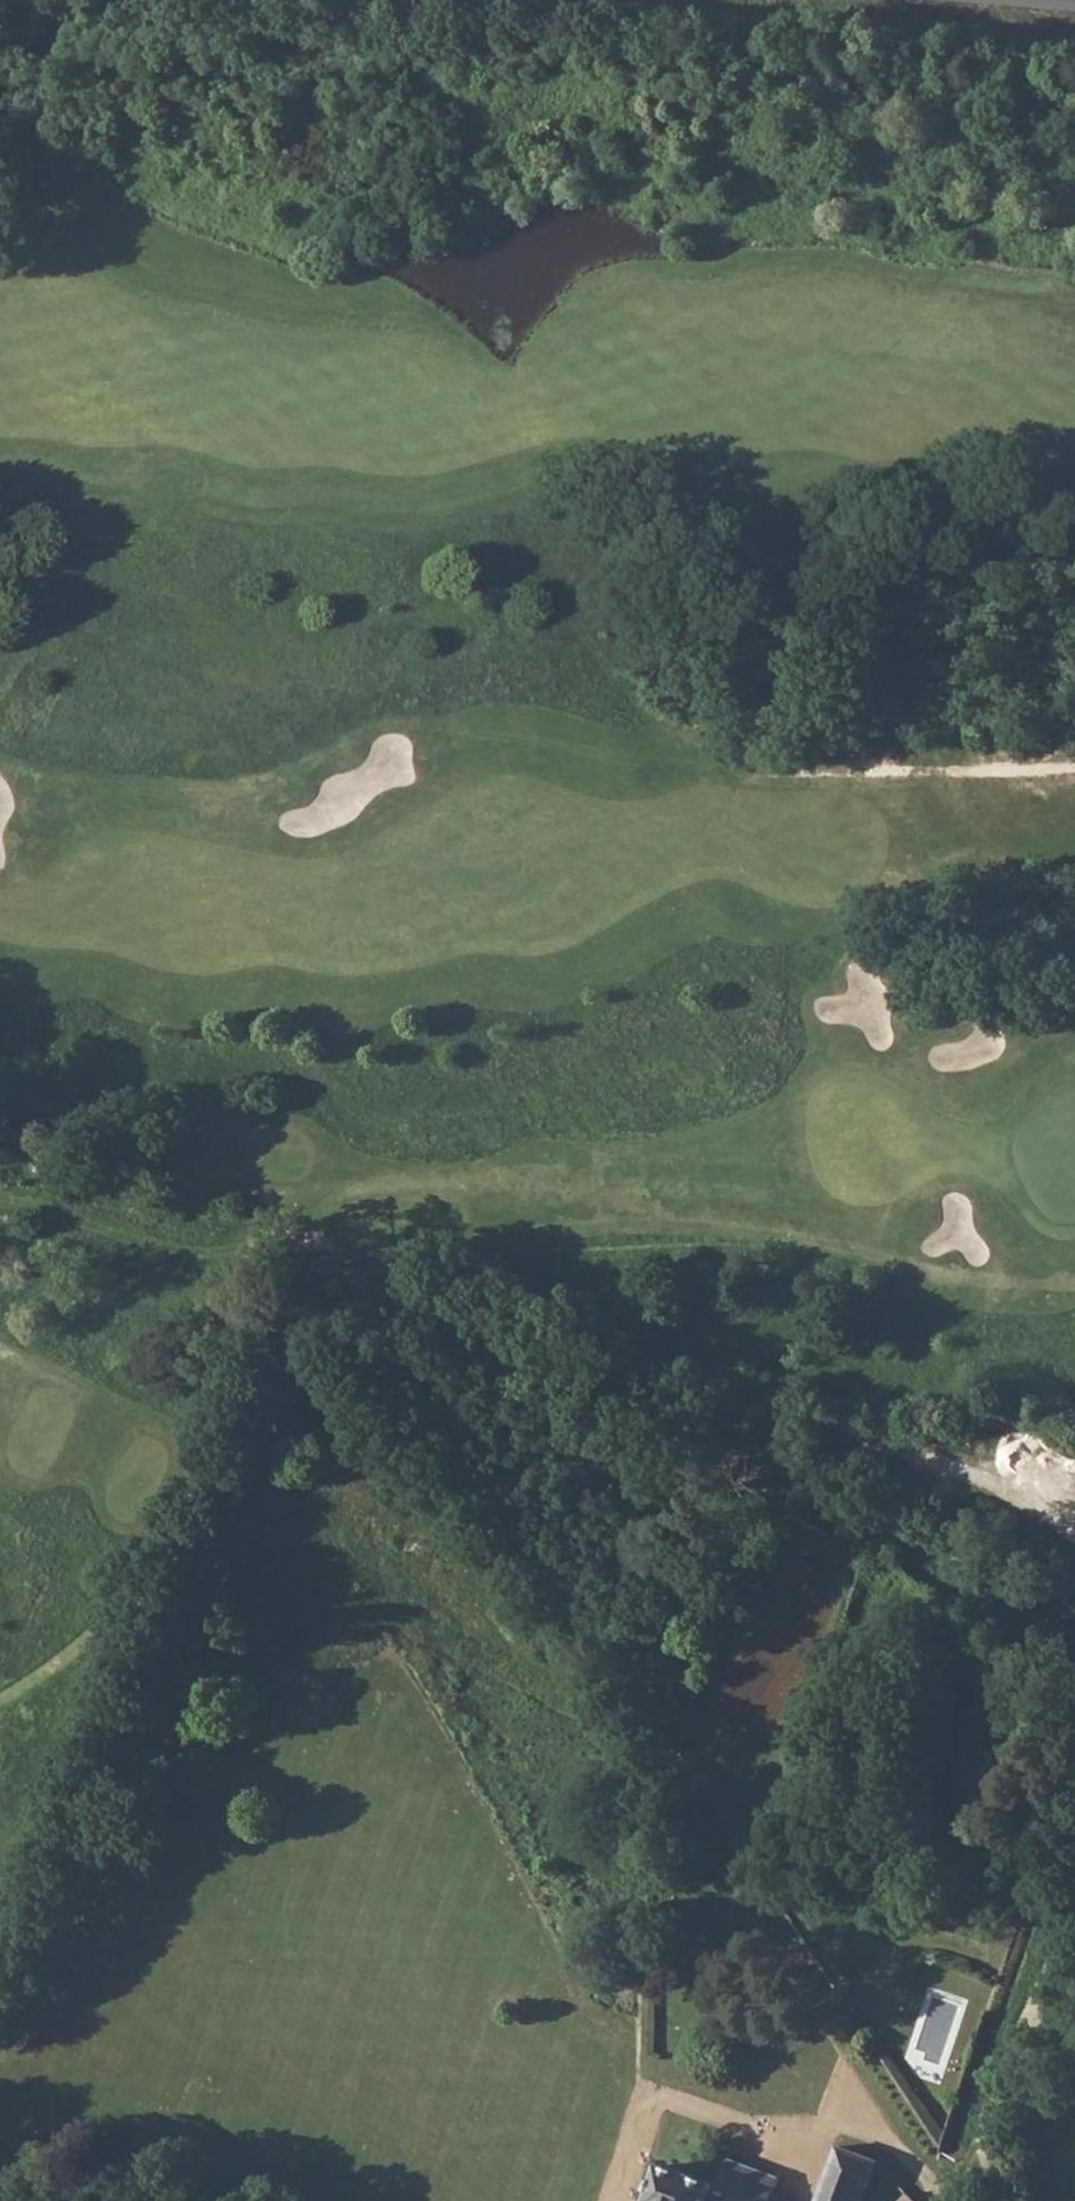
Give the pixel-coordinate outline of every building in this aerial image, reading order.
[(878,2159),(839,2146),(819,2200),(863,2200),(878,2159)] [(788,2191),(774,2186),(777,2176),(728,2159),(719,2186),(661,2165),(649,2200),(794,2200),(788,2191)] [(900,2200),(921,2200),(909,2190),(900,2200)]
